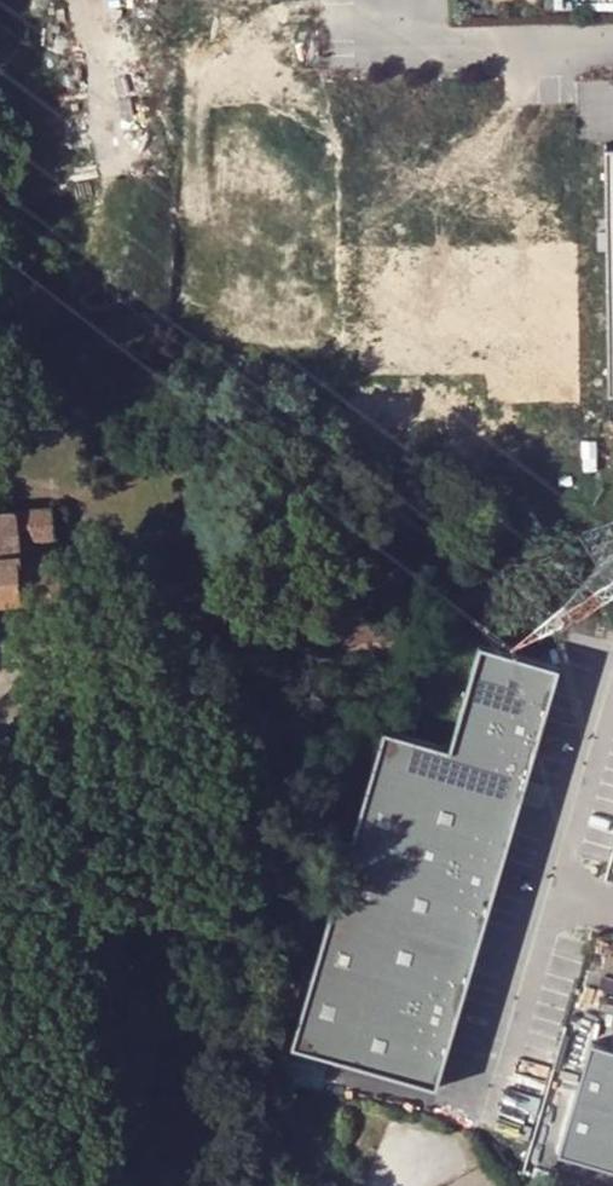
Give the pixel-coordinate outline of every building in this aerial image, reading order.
[(603,148),(607,395),(612,395),(612,148),(603,148)] [(0,515),(0,606),(58,601),(48,511),(0,515)] [(385,730),(291,1044),(438,1087),(561,668),(481,644),(449,749),(385,730)] [(592,1042),(559,1153),(612,1170),(612,1048),(592,1042)]
